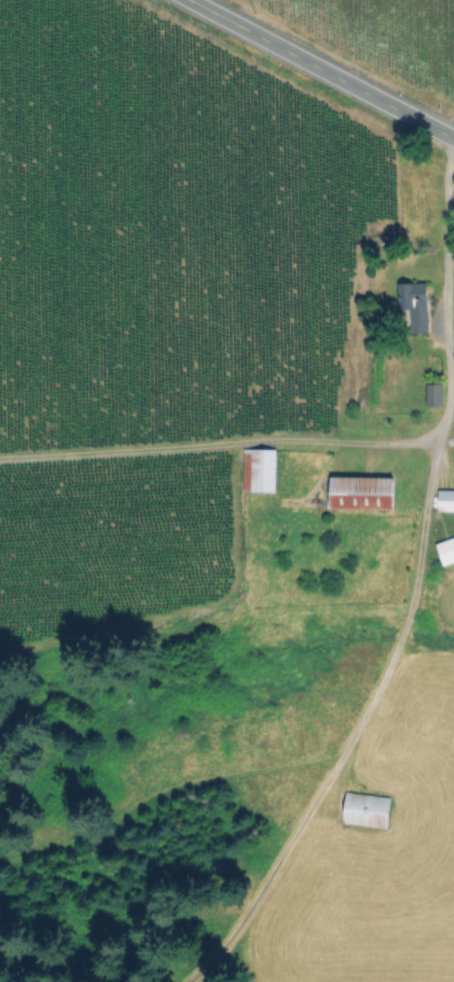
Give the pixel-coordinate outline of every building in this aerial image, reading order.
[(428,308),(428,324),(411,324),(411,307),(399,307),(399,282),(429,282),(428,308)] [(444,384),(444,405),(428,405),(428,384),(444,384)] [(245,447),(269,448),(268,490),(244,489),(245,447)] [(320,474),(388,475),(388,508),(320,507),(320,474)] [(437,506),(453,506),(453,486),(437,486),(437,506)] [(430,539),(453,530),(453,558),(439,563),(430,539)] [(347,785),(343,816),(388,822),(392,791),(347,785)]
